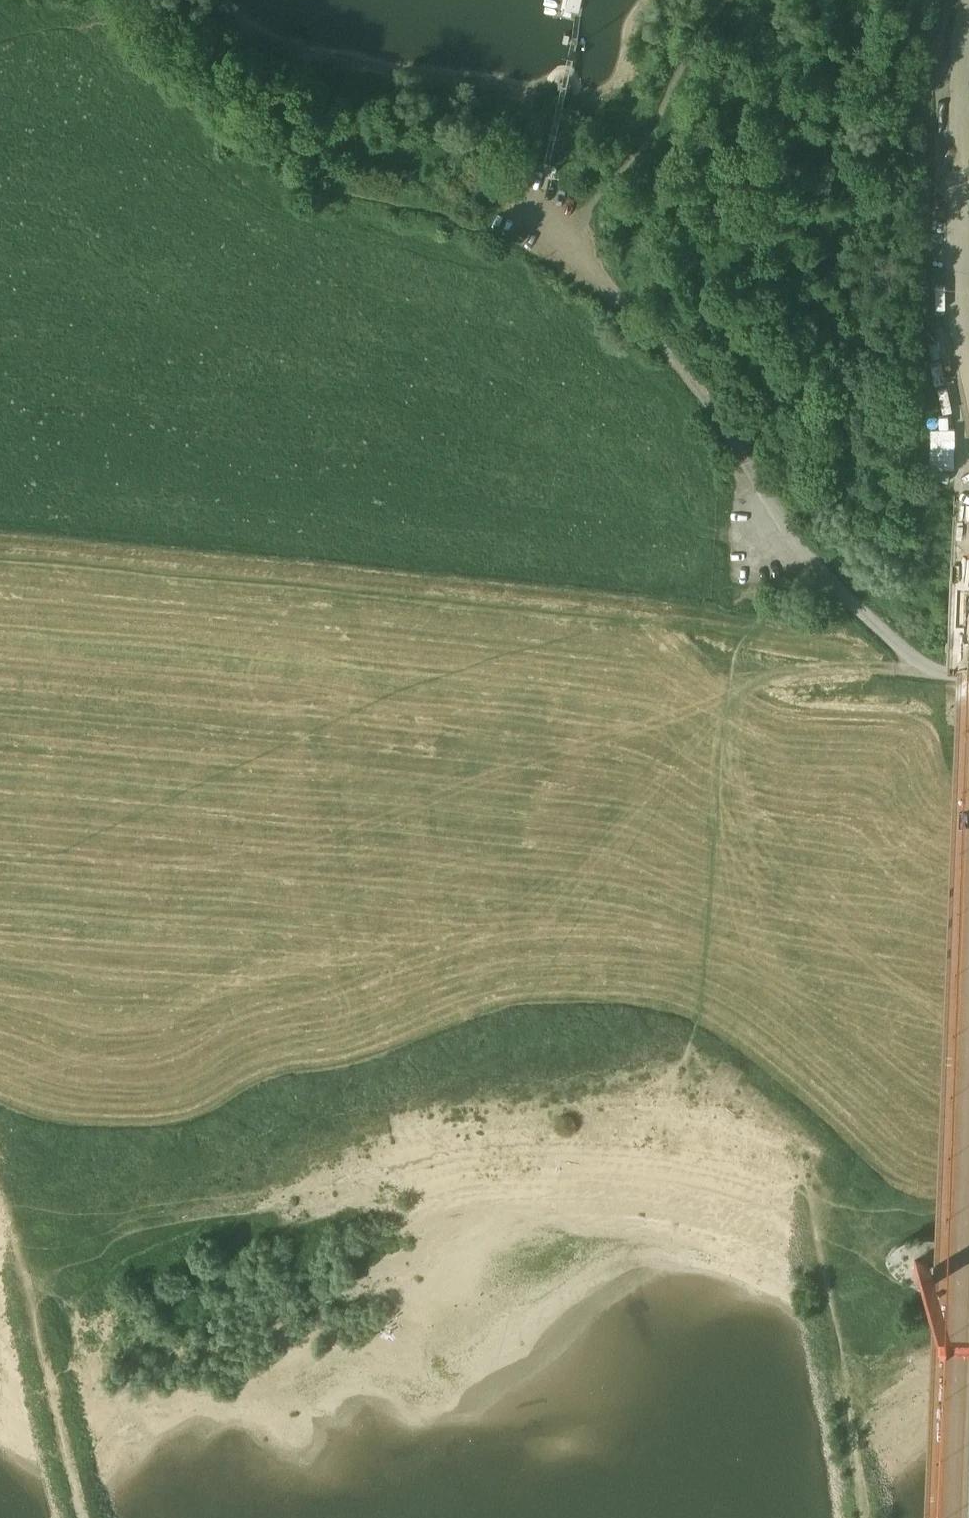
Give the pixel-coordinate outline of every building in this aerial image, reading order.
[(931,407),(931,431),(953,431),(953,407),(931,407)]
